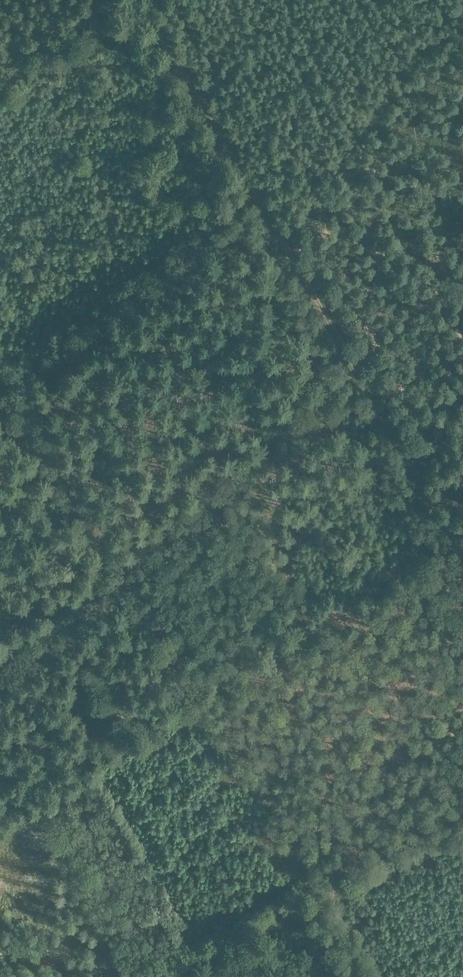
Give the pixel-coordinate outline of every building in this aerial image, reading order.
[(284,547),(292,544),(288,532),(280,535),(284,547)]
